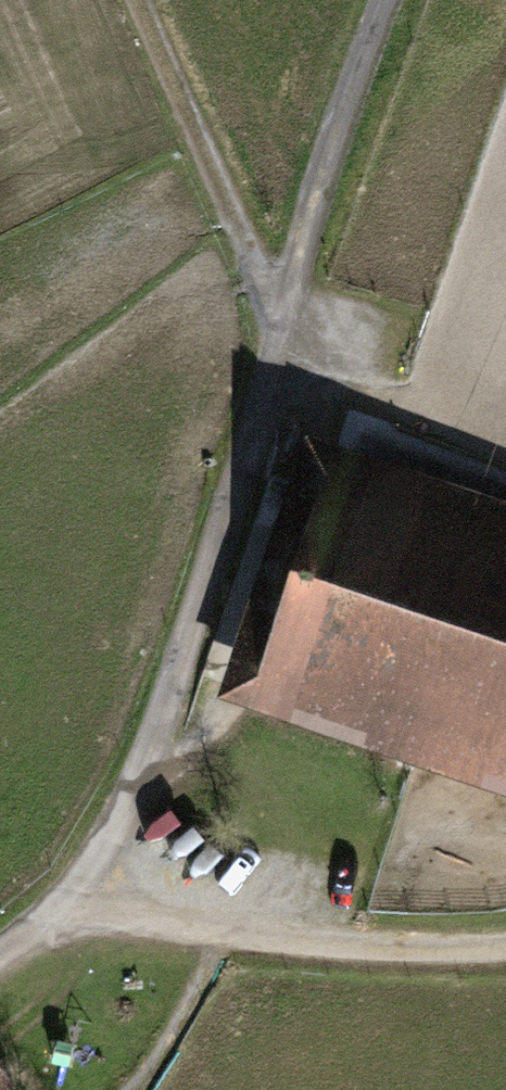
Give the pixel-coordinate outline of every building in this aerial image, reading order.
[(306,443),(217,707),(505,804),(505,510),(306,443)]
